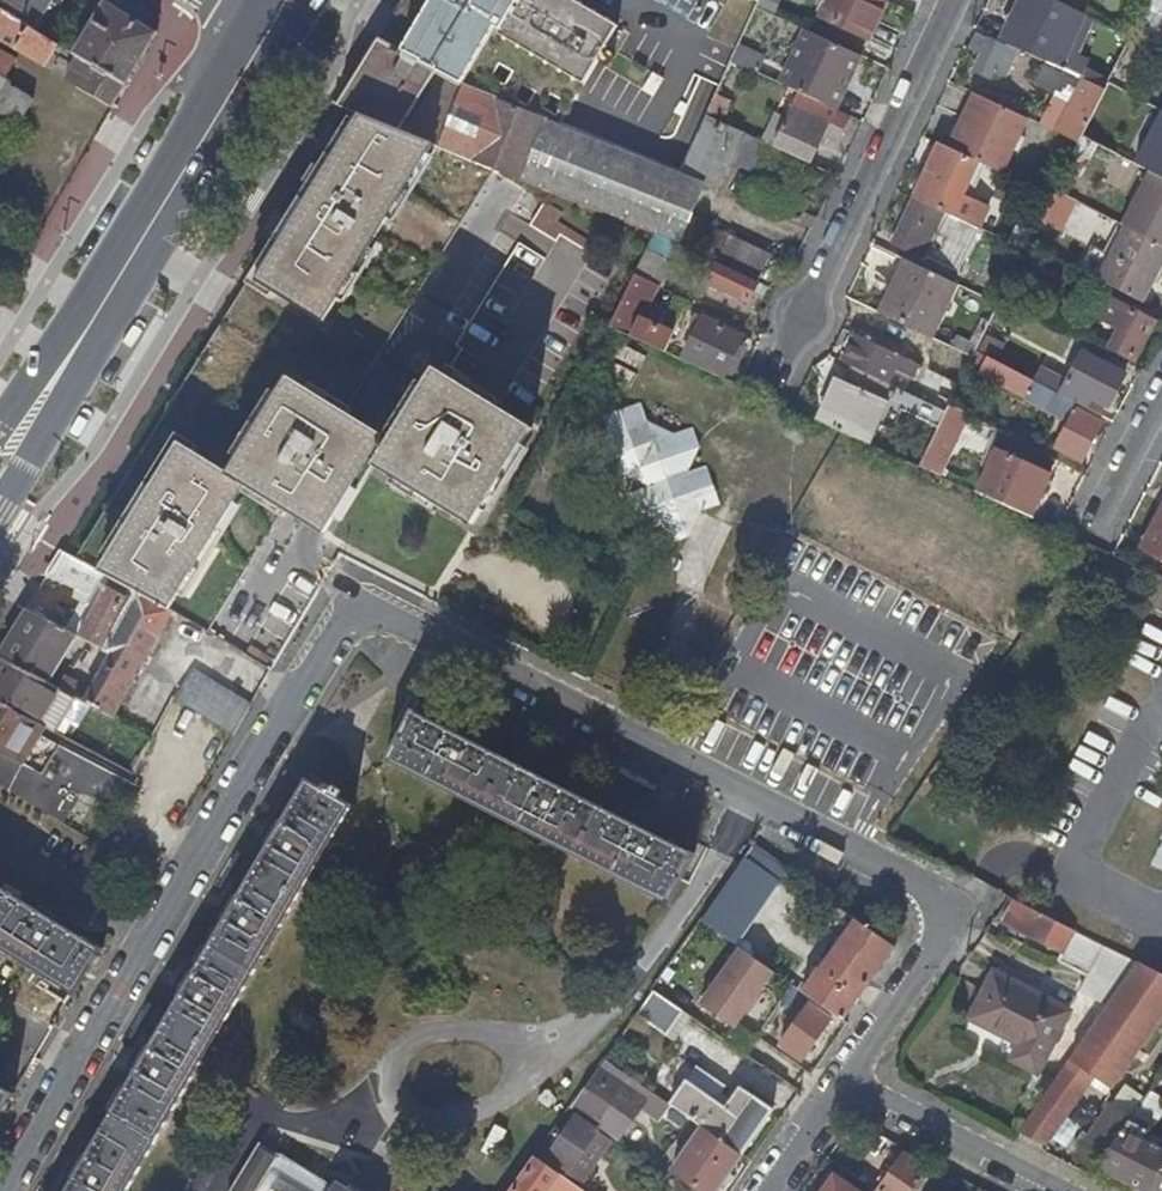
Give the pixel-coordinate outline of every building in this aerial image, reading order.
[(3,5),(35,24),(50,0),(0,0),(0,3),(3,5)] [(75,49),(126,80),(147,44),(156,28),(108,0),(104,0),(75,49)] [(578,111),(620,37),(577,10),(562,0),(411,0),(401,16),(423,30),(404,61),(437,79),(443,83),(466,95),(493,48),(498,51),(489,67),(498,72),(502,66),(525,80),(522,86),(549,102),(553,96),(578,111)] [(873,0),(829,0),(819,20),(868,43),(885,6),(873,0)] [(1001,28),(1008,31),(1015,35),(1009,49),(1018,54),(1039,64),(1046,49),(1040,47),(1049,28),(1060,33),(1070,11),(1046,0),(1014,0),(1001,28)] [(1070,11),(1072,12),(1078,0),(1046,0),(1070,11)] [(1149,2),(1133,33),(1151,43),(1157,32),(1161,35),(1161,0),(1150,0),(1149,2)] [(3,5),(0,3),(0,36),(14,45),(113,102),(126,80),(75,49),(35,24),(3,5)] [(423,30),(401,16),(381,49),(404,61),(423,30)] [(803,31),(778,87),(798,97),(835,114),(861,59),(803,31)] [(1015,35),(1008,31),(1001,46),(1006,48),(1009,49),(1015,35)] [(979,61),(986,45),(989,40),(976,34),(966,55),(979,61)] [(0,45),(0,107),(22,121),(34,96),(10,80),(19,66),(15,63),(19,56),(0,45)] [(741,45),(734,63),(759,73),(766,55),(741,45)] [(1009,49),(1006,48),(1003,53),(986,45),(979,61),(972,76),(977,78),(974,84),(982,88),(985,82),(991,84),(995,76),(1005,81),(1018,54),(1009,49)] [(403,137),(437,79),(404,61),(381,49),(381,48),(373,62),(341,113),(363,121),(403,137)] [(498,108),(564,135),(578,111),(553,96),(549,102),(522,86),(525,80),(502,66),(498,72),(489,67),(498,51),(493,48),(466,95),(468,96),(498,108)] [(1092,89),(1045,66),(1034,89),(1056,99),(1040,132),(1078,150),(1082,142),(1104,95),(1092,89)] [(466,95),(443,83),(409,140),(443,154),(474,167),(498,108),(468,96),(466,95)] [(719,92),(707,119),(719,125),(731,98),(719,92)] [(835,114),(798,97),(786,122),(776,117),(762,147),(780,155),(808,169),(822,140),(837,148),(850,121),(835,114)] [(1028,126),(975,100),(949,154),(978,168),(1002,180),(1028,126)] [(655,237),(680,182),(564,135),(498,108),(474,167),(496,175),(654,240),(655,237)] [(1161,115),(1134,168),(1151,177),(1161,182),(1161,116),(1161,115)] [(719,125),(707,119),(683,175),(705,186),(719,193),(732,164),(768,180),(780,155),(762,147),(719,125)] [(309,209),(260,290),(379,363),(384,356),(496,175),(474,167),(443,154),(409,140),(403,137),(363,121),(316,197),(324,202),(317,214),(309,209)] [(1098,150),(1082,142),(1078,150),(1064,179),(1079,186),(1098,150)] [(963,199),(978,168),(949,154),(939,149),(913,203),(914,203),(978,233),(988,211),(963,199)] [(705,186),(683,175),(680,182),(655,237),(676,246),(712,264),(754,284),(767,258),(688,222),(705,186)] [(1151,177),(1124,230),(1161,249),(1161,182),(1151,177)] [(748,183),(739,202),(778,221),(780,216),(798,225),(808,204),(761,182),(758,188),(748,183)] [(316,197),(309,209),(317,214),(324,202),(316,197)] [(978,233),(914,203),(890,252),(927,269),(929,264),(958,278),(979,234),(978,233)] [(563,220),(545,208),(530,231),(557,248),(561,242),(593,261),(598,252),(559,227),(563,220)] [(1008,248),(1026,256),(1031,248),(1037,235),(1019,226),(1008,248)] [(1121,228),(1111,248),(1120,253),(1114,264),(1094,254),(1083,276),(1145,308),(1161,275),(1161,249),(1124,230),(1121,228)] [(636,278),(664,292),(676,265),(669,261),(676,246),(655,237),(654,240),(636,278)] [(514,242),(483,311),(510,323),(541,254),(514,242)] [(754,284),(712,264),(703,283),(745,303),(754,284)] [(959,292),(910,269),(884,320),(934,344),(959,292)] [(664,292),(636,278),(606,334),(656,356),(665,339),(643,329),(664,292)] [(991,278),(980,298),(997,307),(1007,287),(991,278)] [(379,363),(260,290),(224,348),(312,401),(301,418),(321,430),(322,427),(335,435),(343,421),(379,363)] [(1111,352),(1135,364),(1156,323),(1139,314),(1136,320),(1110,306),(1101,323),(1121,333),(1111,352)] [(737,341),(691,319),(684,333),(690,336),(679,359),(719,378),(737,341)] [(918,372),(852,340),(842,362),(887,383),(891,377),(911,387),(918,372)] [(978,354),(977,357),(985,361),(995,366),(1004,349),(985,340),(978,354)] [(641,369),(647,357),(619,342),(613,355),(641,369)] [(954,354),(974,363),(977,357),(978,354),(958,344),(954,354)] [(118,519),(86,571),(139,599),(175,619),(210,639),(285,517),(293,521),(315,486),(316,486),(332,460),(331,459),(342,440),(335,435),(322,427),(321,430),(301,418),(312,401),(224,348),(138,487),(143,491),(135,505),(160,521),(149,538),(118,519)] [(1043,372),(1036,386),(1082,410),(1089,413),(1093,404),(1109,412),(1125,380),(1083,359),(1070,385),(1043,372)] [(995,366),(985,361),(976,379),(992,386),(1042,411),(1073,427),(1060,453),(1083,465),(1102,428),(1079,417),(1082,410),(1036,386),(995,366)] [(934,413),(862,378),(854,395),(843,389),(823,430),(871,451),(890,411),(940,434),(947,419),(934,413)] [(439,379),(417,416),(443,432),(455,412),(448,408),(459,391),(439,379)] [(934,413),(947,419),(952,410),(960,392),(947,385),(934,413)] [(455,412),(443,432),(417,416),(392,456),(387,454),(379,467),(384,470),(380,476),(476,535),(526,454),(491,431),(500,417),(459,391),(448,408),(455,412)] [(970,419),(952,410),(947,419),(940,434),(921,472),(939,480),(970,419)] [(535,439),(500,417),(491,431),(526,454),(535,439)] [(700,455),(623,417),(597,469),(648,495),(636,519),(684,543),(697,516),(703,519),(720,514),(712,493),(688,481),(700,455)] [(387,448),(343,421),(335,435),(342,440),(331,459),(332,460),(316,486),(315,486),(293,521),(328,543),(387,448)] [(1023,446),(1003,436),(996,453),(998,454),(979,498),(1032,521),(1059,464),(1023,446)] [(143,491),(138,487),(129,502),(135,505),(143,491)] [(129,502),(118,519),(149,538),(160,521),(135,505),(129,502)] [(697,516),(684,543),(689,546),(703,519),(697,516)] [(1144,553),(1161,563),(1161,517),(1144,553)] [(65,560),(49,587),(73,598),(92,608),(88,616),(94,621),(82,643),(107,656),(139,599),(86,571),(65,560)] [(63,696),(115,724),(147,667),(175,619),(139,599),(107,656),(116,661),(94,699),(69,686),(63,696)] [(52,689),(81,642),(31,616),(6,655),(2,662),(52,689)] [(42,730),(61,694),(52,689),(2,662),(0,666),(0,707),(42,730)] [(193,676),(177,703),(190,711),(190,713),(189,714),(234,742),(253,710),(193,676)] [(83,801),(86,803),(87,802),(108,767),(42,730),(0,707),(0,756),(83,801)] [(415,719),(416,717),(414,716),(387,766),(390,767),(391,765),(518,832),(664,907),(663,909),(666,910),(692,859),(690,858),(689,860),(629,830),(415,719)] [(68,829),(83,801),(0,756),(0,787),(68,829)] [(133,780),(108,767),(87,802),(120,814),(127,800),(131,791),(135,782),(133,780)] [(139,1176),(308,887),(349,817),(351,818),(352,816),(330,802),(333,798),(325,794),(322,799),(305,789),(304,791),(306,792),(283,833),(280,831),(267,853),(270,855),(239,907),(236,905),(224,926),(227,927),(196,981),(193,979),(180,1000),(183,1002),(152,1056),(149,1054),(137,1075),(139,1077),(89,1163),(81,1158),(66,1183),(75,1188),(73,1190),(130,1190),(139,1176)] [(142,796),(131,791),(127,800),(138,806),(142,796)] [(760,876),(768,865),(755,856),(748,866),(760,876)] [(74,998),(72,1001),(74,1002),(102,954),(101,953),(100,955),(0,895),(0,954),(74,998)] [(868,995),(897,955),(831,909),(824,919),(831,924),(830,926),(849,939),(822,979),(820,978),(805,1000),(845,1028),(861,1006),(860,1006),(867,995),(868,995)] [(1135,975),(1016,913),(1004,934),(1063,965),(1058,973),(1088,988),(1079,1005),(1105,1019),(1135,975)] [(717,1021),(756,966),(722,943),(684,998),(717,1021)] [(1019,1142),(1044,1155),(1093,1085),(1111,1096),(1161,1023),(1161,989),(1135,975),(1105,1019),(1019,1142)] [(1068,1025),(995,984),(970,1028),(1019,1056),(1010,1072),(1034,1085),(1068,1025)] [(656,998),(638,1023),(667,1043),(684,1018),(656,998)] [(813,1013),(783,1054),(804,1068),(834,1028),(813,1013)] [(581,1121),(598,1134),(625,1094),(604,1079),(586,1104),(590,1108),(581,1121)] [(1147,1106),(1161,1113),(1161,1084),(1147,1106)] [(689,1090),(673,1113),(702,1133),(744,1161),(774,1118),(742,1096),(728,1117),(689,1090)] [(671,1111),(644,1092),(636,1104),(663,1123),(671,1111)] [(14,1101),(12,1100),(11,1101),(0,1095),(0,1124),(14,1101)] [(1074,1168),(1093,1181),(1097,1176),(1143,1110),(1126,1098),(1112,1117),(1111,1116),(1074,1168)] [(1097,1176),(1127,1190),(1161,1190),(1161,1162),(1146,1154),(1161,1123),(1161,1113),(1147,1106),(1143,1110),(1097,1176)] [(612,1149),(578,1126),(551,1164),(585,1188),(612,1149)] [(702,1133),(698,1139),(703,1142),(677,1180),(694,1190),(723,1190),(744,1161),(702,1133)] [(238,1190),(329,1190),(281,1160),(280,1161),(263,1150),(238,1190)] [(538,1165),(519,1190),(554,1190),(555,1189),(559,1190),(575,1190),(538,1165)] [(929,1177),(906,1165),(887,1190),(919,1190),(929,1177)] [(852,1185),(862,1190),(877,1190),(873,1188),(874,1186),(859,1176),(852,1185)] [(832,1190),(850,1190),(838,1183),(832,1190)]
